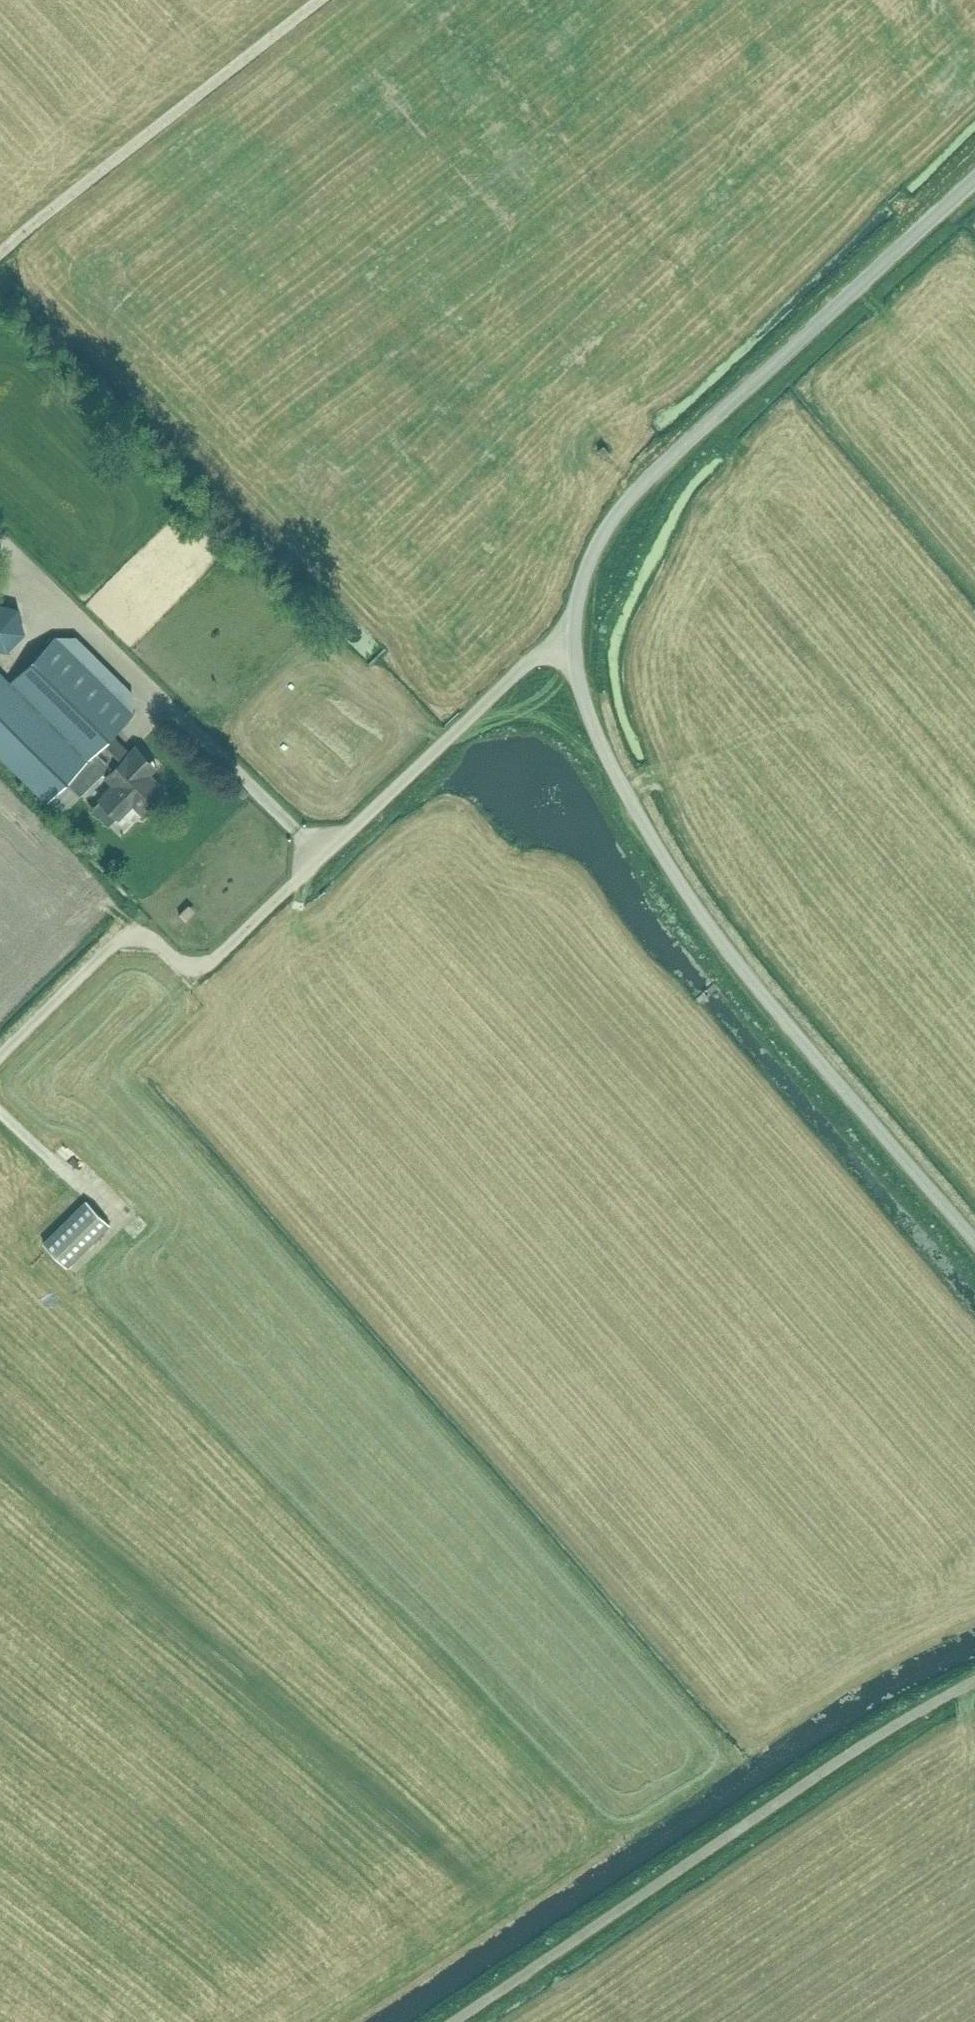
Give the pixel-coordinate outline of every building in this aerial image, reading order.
[(608,450),(602,444),(597,449),(602,455),(608,450)] [(5,650),(24,631),(18,606),(0,601),(0,648),(5,650)] [(132,711),(54,634),(9,680),(0,671),(0,754),(45,799),(65,779),(79,792),(102,771),(111,781),(96,796),(117,816),(132,802),(143,813),(159,797),(151,791),(160,782),(149,772),(157,764),(135,742),(121,756),(104,739),(132,711)] [(67,1265),(105,1227),(108,1224),(83,1200),(80,1204),(42,1241),(67,1265)]
